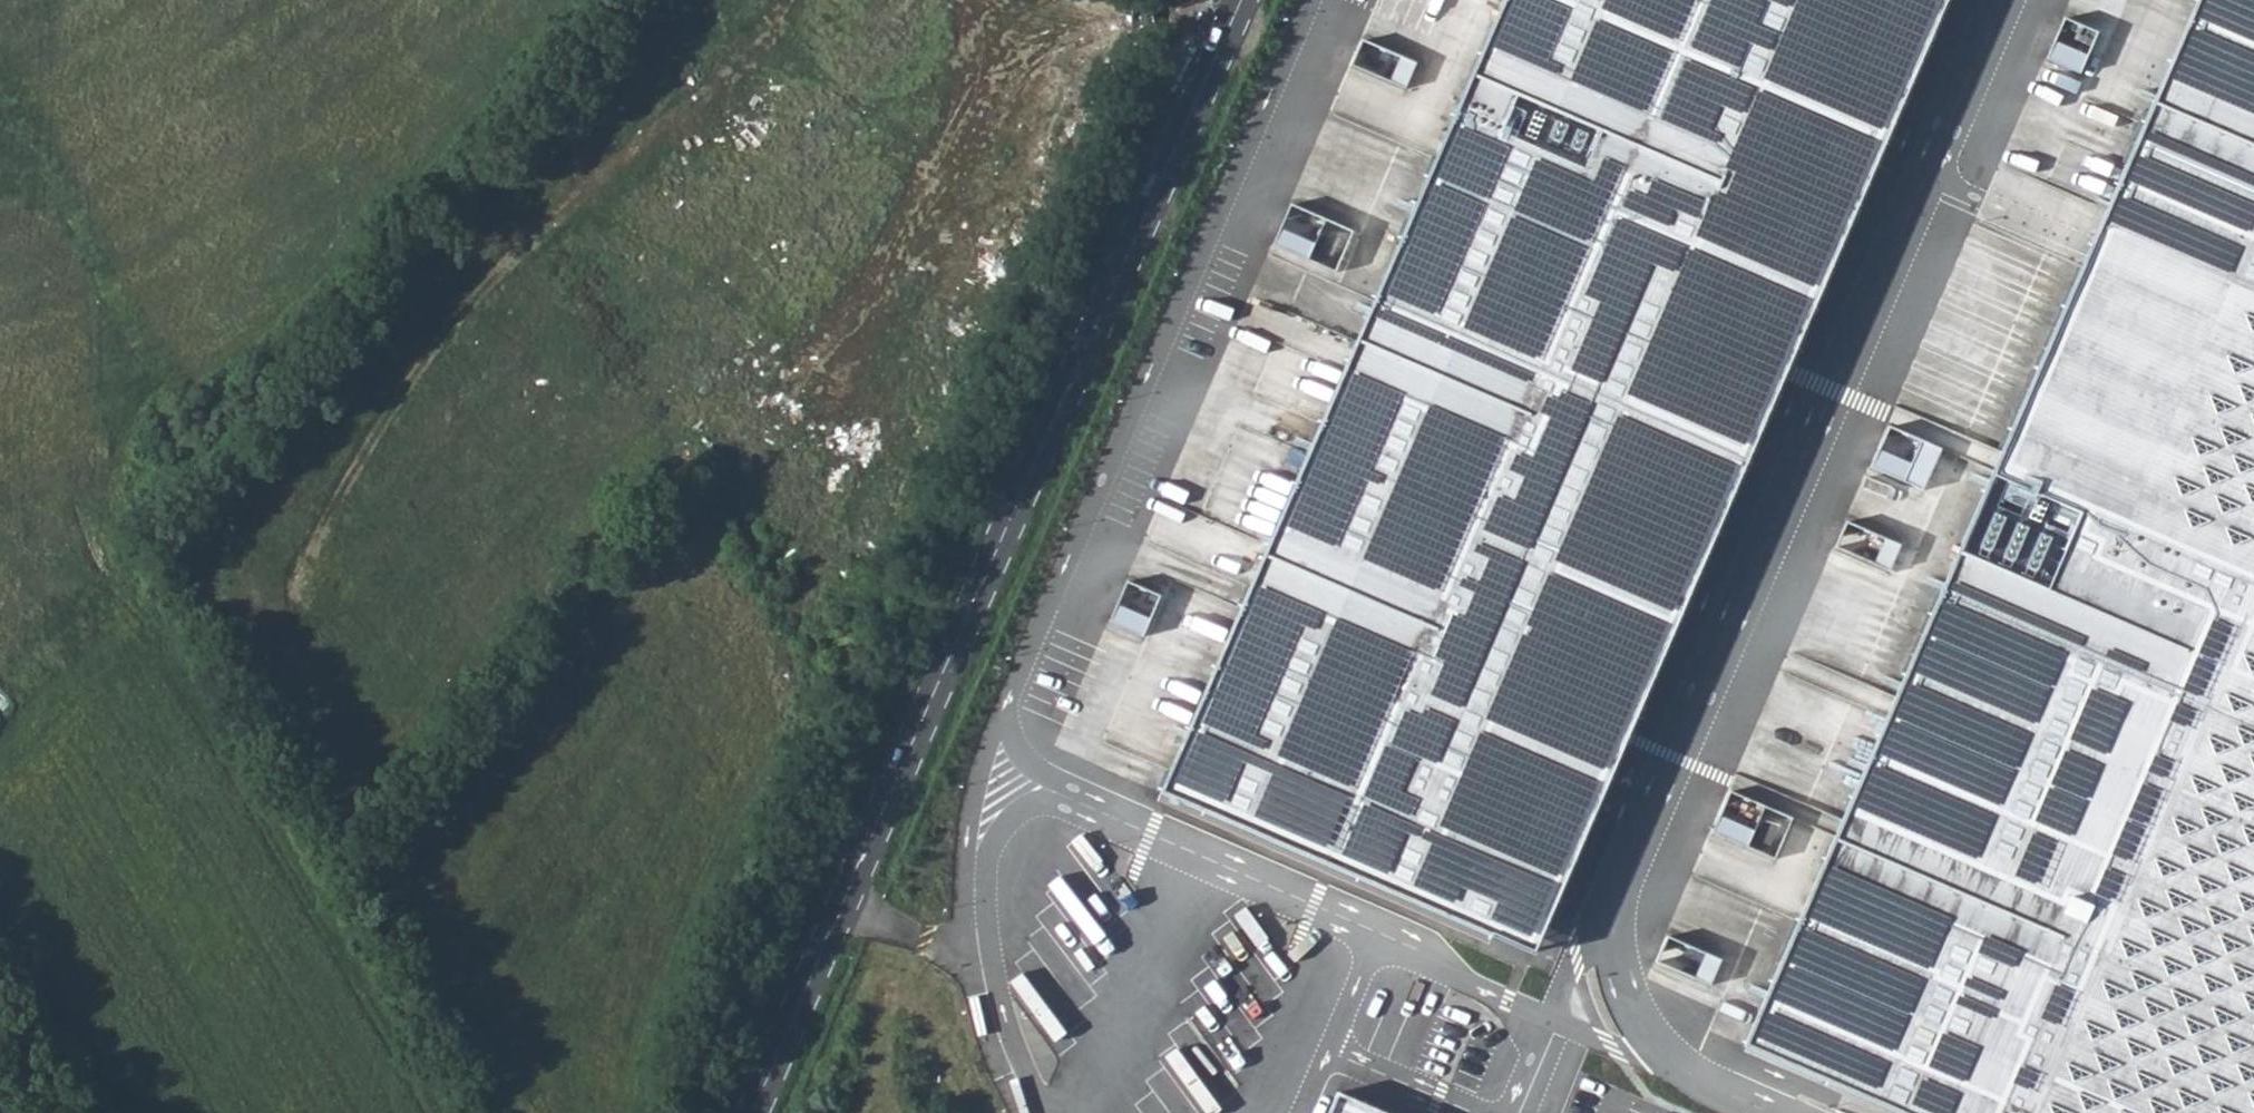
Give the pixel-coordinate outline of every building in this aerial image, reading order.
[(1163,782),(1155,800),(1526,960),(1942,0),(1502,0),(1163,782)] [(1411,9),(1398,3),(1399,0),(1380,0),(1376,9),(1405,22),(1411,9)] [(2153,101),(2099,225),(2091,245),(2085,258),(2002,448),(1993,468),(1842,816),(1834,833),(1744,1041),(1911,1112),(2253,1112),(2253,0),(2197,0),(2153,101)] [(2097,31),(2064,16),(2046,56),(2079,71),(2097,31)] [(1351,66),(1405,90),(1417,63),(1362,39),(1351,66)] [(1272,243),(1331,268),(1347,230),(1289,204),(1272,243)] [(1940,446),(1887,423),(1869,464),(1922,487),(1940,446)] [(1900,539),(1846,516),(1835,541),(1889,564),(1900,539)] [(1107,623),(1145,639),(1163,598),(1125,581),(1107,623)] [(1727,786),(1710,826),(1772,852),(1789,813),(1727,786)] [(1720,952),(1666,929),(1655,955),(1709,978),(1720,952)] [(1325,1112),(1391,1112),(1335,1090),(1325,1112)]
